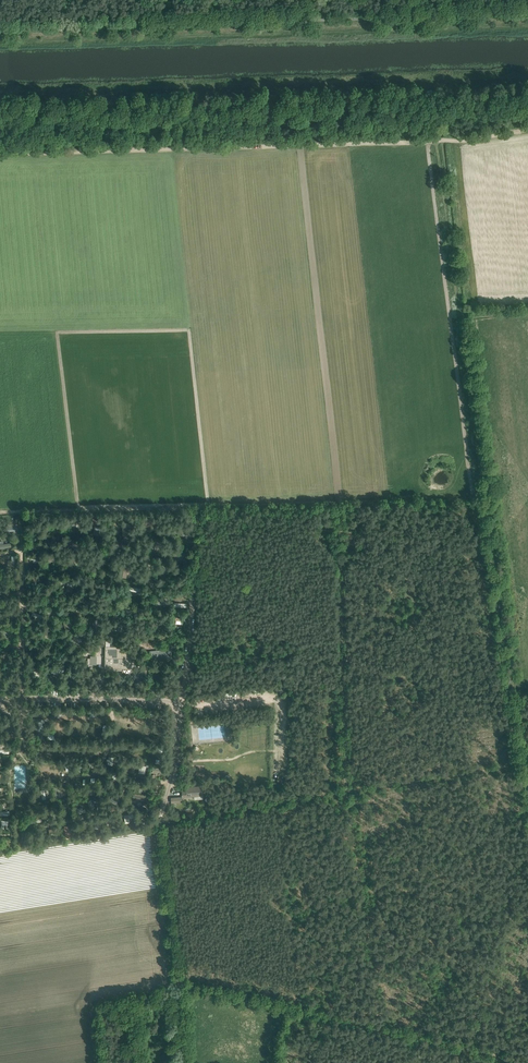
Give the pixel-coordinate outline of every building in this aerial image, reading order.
[(7,526),(6,526),(6,528),(10,527),(10,532),(17,532),(16,527),(15,523),(7,524),(7,526)] [(99,554),(110,556),(111,550),(101,548),(99,554)] [(158,568),(162,574),(168,570),(164,565),(158,568)] [(119,601),(121,595),(111,592),(109,598),(119,601)] [(92,596),(81,594),(80,600),(91,602),(92,596)] [(167,620),(156,618),(155,624),(166,626),(167,620)] [(49,633),(46,633),(46,638),(55,639),(55,628),(49,628),(49,633)] [(105,647),(105,669),(128,669),(129,659),(132,659),(132,649),(117,648),(117,647),(106,646),(106,637),(101,637),(101,647),(105,647)] [(150,652),(151,660),(152,660),(152,659),(157,658),(157,659),(167,658),(167,654),(172,654),(171,648),(166,648),(166,650),(150,652)] [(35,721),(34,739),(42,739),(43,722),(35,721)] [(187,791),(182,792),(183,795),(188,794),(188,797),(203,795),(202,786),(198,786),(198,782),(191,782),(192,787),(187,787),(187,791)]
